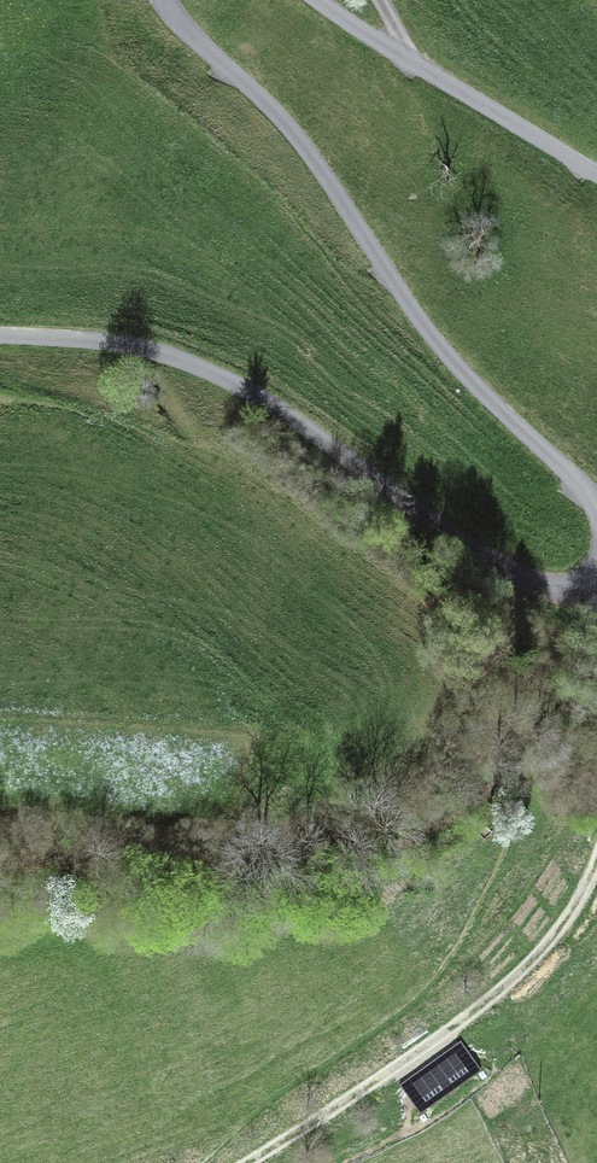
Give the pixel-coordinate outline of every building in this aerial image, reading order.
[(431,1110),(482,1075),(463,1048),(412,1083),(431,1110)]
